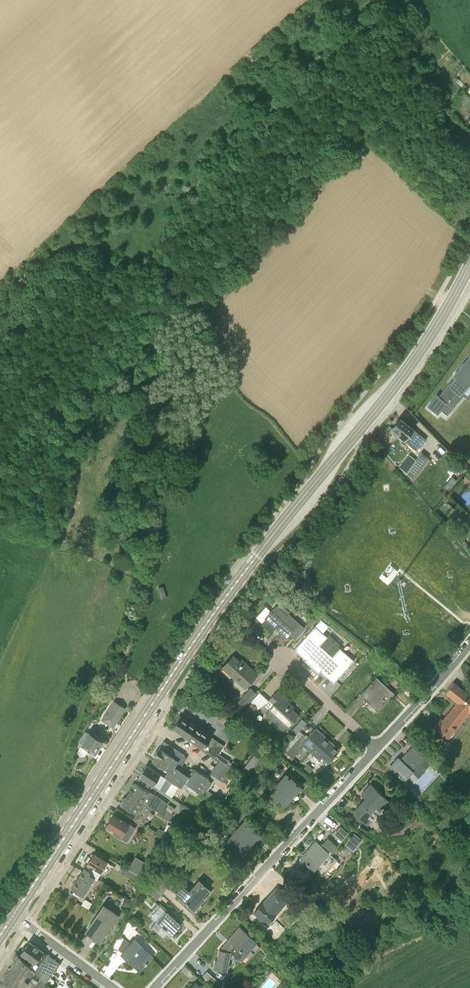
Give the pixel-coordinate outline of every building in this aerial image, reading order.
[(460,102),(466,107),(469,102),(469,99),(465,95),(460,102)] [(464,362),(465,362),(459,369),(461,370),(445,390),(443,388),(433,400),(443,408),(447,404),(453,409),(469,388),(469,387),(468,385),(469,383),(469,355),(464,362)] [(414,430),(400,418),(399,420),(397,420),(396,422),(396,423),(392,428),(399,434),(398,435),(405,441),(410,445),(417,451),(426,439),(414,430)] [(429,458),(423,453),(421,452),(406,472),(413,478),(429,458)] [(468,472),(461,480),(468,486),(469,483),(469,473),(468,472)] [(445,505),(452,511),(457,506),(450,500),(445,505)] [(164,586),(158,588),(161,600),(167,598),(164,586)] [(271,611),(266,606),(256,617),(262,622),(266,618),(287,637),(290,633),(295,638),(304,628),(289,614),(289,612),(279,603),(271,611)] [(312,628),(314,626),(313,626),(319,620),(308,611),(302,618),(308,623),(307,624),(312,628)] [(328,637),(315,626),(295,648),(306,658),(304,660),(319,673),(321,671),(334,683),(354,661),(340,648),(332,656),(320,645),(328,637)] [(245,666),(233,655),(223,667),(245,687),(258,674),(247,664),(245,666)] [(376,677),(367,687),(360,695),(378,711),(392,696),(382,687),(385,685),(376,677)] [(468,711),(469,711),(469,712),(469,695),(454,682),(445,692),(457,702),(468,711)] [(240,712),(257,693),(251,688),(234,708),(240,712)] [(284,731),(288,726),(293,720),(295,721),(298,717),(297,716),(298,715),(285,704),(288,702),(277,692),(265,705),(270,710),(265,715),(284,731)] [(114,701),(102,719),(113,727),(125,708),(114,701)] [(439,721),(434,727),(449,739),(450,738),(451,739),(455,734),(453,733),(468,711),(457,702),(441,722),(439,721)] [(239,718),(244,723),(258,708),(252,703),(239,718)] [(173,727),(181,733),(221,759),(220,760),(227,765),(229,761),(219,754),(225,746),(179,716),(176,721),(177,722),(173,727)] [(305,718),(292,727),(296,732),(308,722),(305,718)] [(246,732),(229,719),(222,728),(239,740),(246,732)] [(307,738),(302,734),(285,752),(292,759),(301,749),(300,748),(303,745),(320,760),(326,766),(329,762),(339,750),(333,744),(331,746),(328,744),(330,742),(324,736),(323,737),(320,735),(321,734),(315,728),(307,738)] [(95,753),(103,741),(91,733),(90,734),(85,731),(79,741),(83,744),(79,749),(79,750),(79,752),(79,753),(80,754),(80,755),(81,755),(82,755),(84,755),(85,754),(88,749),(90,749),(89,751),(93,754),(94,752),(95,753)] [(152,760),(169,771),(186,782),(190,785),(200,791),(202,788),(207,791),(213,783),(208,780),(209,779),(195,769),(190,777),(180,771),(183,767),(179,764),(185,755),(164,741),(158,749),(156,750),(155,752),(155,754),(154,755),(155,756),(152,760)] [(390,766),(389,767),(405,782),(414,772),(413,771),(419,765),(425,771),(431,763),(426,759),(426,758),(413,746),(400,760),(398,758),(395,761),(394,760),(389,765),(390,766)] [(250,759),(240,771),(248,777),(257,764),(250,759)] [(211,774),(223,782),(232,769),(227,765),(220,760),(211,774)] [(173,783),(181,788),(186,782),(169,771),(165,777),(146,765),(139,776),(166,793),(173,783)] [(286,775),(277,785),(291,798),(300,787),(286,775)] [(171,821),(174,816),(164,809),(168,804),(135,782),(134,784),(132,785),(132,787),(128,792),(152,808),(171,821)] [(186,791),(187,789),(190,785),(186,782),(181,788),(186,791)] [(355,811),(368,824),(389,802),(370,784),(361,793),(367,798),(355,811)] [(291,798),(277,785),(267,796),(281,808),(291,798),(293,800),(294,800),(291,798)] [(222,800),(208,791),(206,795),(219,804),(222,800)] [(143,825),(147,819),(146,818),(152,808),(128,792),(125,798),(123,799),(122,801),(121,803),(137,813),(133,819),(143,825)] [(134,828),(114,814),(106,826),(114,830),(112,833),(126,841),(134,828)] [(235,833),(251,848),(252,847),(249,845),(258,834),(243,823),(235,833)] [(251,848),(235,833),(225,844),(239,855),(248,845),(251,848)] [(354,834),(346,845),(354,851),(362,840),(354,834)] [(301,858),(315,870),(322,876),(337,859),(326,850),(328,848),(333,853),(338,847),(328,838),(321,846),(315,841),(301,858)] [(98,878),(108,862),(93,853),(87,863),(88,864),(86,868),(85,867),(83,869),(98,878)] [(136,857),(129,868),(144,878),(151,867),(136,857)] [(119,873),(140,885),(143,878),(123,866),(119,873)] [(71,888),(83,895),(84,895),(94,878),(97,880),(98,878),(83,869),(71,888)] [(152,887),(161,895),(169,886),(159,877),(151,886),(152,887)] [(183,886),(176,893),(195,910),(195,909),(206,897),(211,891),(206,886),(209,883),(202,878),(200,880),(199,880),(189,891),(183,886)] [(156,900),(161,895),(152,887),(151,886),(150,884),(145,890),(156,900)] [(263,902),(254,912),(269,926),(278,915),(276,914),(284,905),(271,893),(264,902),(263,902)] [(121,906),(129,909),(133,901),(125,897),(121,906)] [(118,915),(112,911),(104,905),(88,927),(94,931),(92,934),(100,940),(118,915)] [(152,927),(163,938),(169,932),(172,935),(181,925),(166,912),(152,927)] [(215,961),(214,968),(226,970),(229,956),(240,958),(244,954),(246,956),(257,943),(240,927),(220,949),(219,949),(217,961),(215,961)] [(118,949),(121,952),(129,943),(123,938),(118,949)] [(139,971),(153,956),(134,939),(120,954),(139,971)] [(59,963),(50,956),(29,941),(26,947),(23,947),(22,949),(22,952),(21,953),(38,965),(36,969),(47,981),(59,963)] [(41,980),(37,983),(32,980),(36,974),(45,983),(47,981),(36,969),(34,971),(18,955),(6,973),(5,974),(3,976),(3,978),(0,982),(5,987),(49,987),(41,980)]
